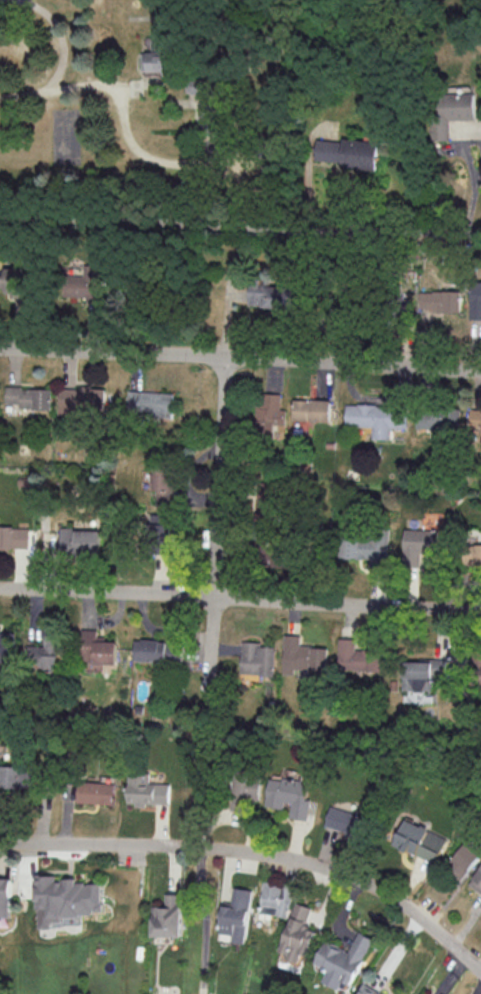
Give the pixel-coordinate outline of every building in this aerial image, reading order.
[(171,38),(146,38),(147,52),(141,52),(142,71),(172,70),(171,38)] [(474,93),(440,94),(441,120),(435,120),(435,139),(450,139),(449,119),(475,118),(474,93)] [(314,162),(376,169),(379,143),(316,136),(314,162)] [(68,298),(100,297),(99,269),(81,270),(82,275),(67,276),(68,298)] [(470,281),(469,318),(480,319),(480,281),(470,281)] [(249,306),(286,307),(287,286),(250,284),(249,306)] [(461,311),(461,291),(419,290),(419,310),(461,311)] [(52,407),(53,387),(6,386),(5,406),(52,407)] [(58,415),(103,416),(104,388),(59,386),(58,415)] [(174,392),(127,390),(127,415),(173,416),(174,392)] [(285,424),(286,409),(280,409),(281,393),(258,392),(257,434),(274,434),(274,424),(285,424)] [(331,399),(294,399),(294,420),(330,421),(331,399)] [(345,425),(372,426),(372,438),(389,439),(390,427),(406,428),(407,407),(346,404),(345,425)] [(417,431),(437,431),(437,429),(460,429),(460,407),(416,408),(417,431)] [(176,467),(156,467),(155,502),(174,502),(176,467)] [(403,528),(403,562),(422,562),(422,553),(440,554),(440,525),(425,525),(425,528),(403,528)] [(28,548),(29,527),(0,526),(0,548),(28,548)] [(100,529),(59,528),(58,553),(100,554),(100,529)] [(387,535),(342,537),(342,558),(370,557),(370,564),(388,563),(387,535)] [(480,569),(480,544),(462,544),(461,568),(480,569)] [(0,632),(0,626),(0,665),(15,665),(15,632),(0,632)] [(98,663),(117,664),(117,641),(104,641),(105,636),(96,636),(96,629),(82,628),(81,669),(98,669),(98,663)] [(300,634),(284,634),(283,671),(326,673),(327,646),(299,645),(300,634)] [(354,638),(338,638),(338,669),(384,669),(385,649),(354,649),(354,638)] [(241,674),(275,675),(276,646),(261,645),(261,641),(242,641),(241,674)] [(59,655),(54,655),(54,645),(28,645),(27,668),(59,669),(59,655)] [(401,690),(431,690),(431,680),(444,680),(444,660),(401,660),(401,690)] [(0,763),(0,787),(21,788),(23,764),(0,763)] [(265,806),(284,808),(284,802),(292,803),(289,817),(308,820),(311,798),(307,798),(309,783),(301,782),(303,771),(284,768),(283,777),(269,775),(265,806)] [(170,783),(150,783),(150,774),(129,774),(128,804),(170,805),(170,783)] [(234,775),(234,802),(259,802),(259,775),(234,775)] [(78,802),(114,804),(115,783),(78,781),(78,802)] [(360,838),(367,815),(330,805),(324,828),(360,838)] [(394,844),(437,862),(448,837),(405,819),(394,844)] [(467,842),(445,866),(460,880),(480,857),(480,855),(467,842)] [(470,885),(480,892),(480,865),(470,885)] [(103,882),(78,883),(78,878),(59,879),(59,874),(36,875),(37,908),(41,908),(41,928),(53,928),(53,924),(81,924),(81,913),(103,913),(103,882)] [(0,876),(0,917),(12,917),(12,876),(0,876)] [(293,889),(265,883),(259,910),(286,917),(293,889)] [(253,889),(235,887),(232,902),(225,901),(220,933),(234,935),(233,941),(245,943),(253,889)] [(156,908),(156,938),(173,938),(188,938),(187,907),(185,907),(185,894),(177,894),(170,894),(170,907),(166,907),(156,908)] [(312,906),(296,902),(280,954),(299,960),(303,948),(310,950),(317,928),(306,925),(312,906)] [(350,950),(325,940),(316,964),(328,969),(323,981),(341,988),(344,981),(353,985),(373,937),(358,931),(350,950)] [(364,982),(358,993),(385,993),(364,982)]
